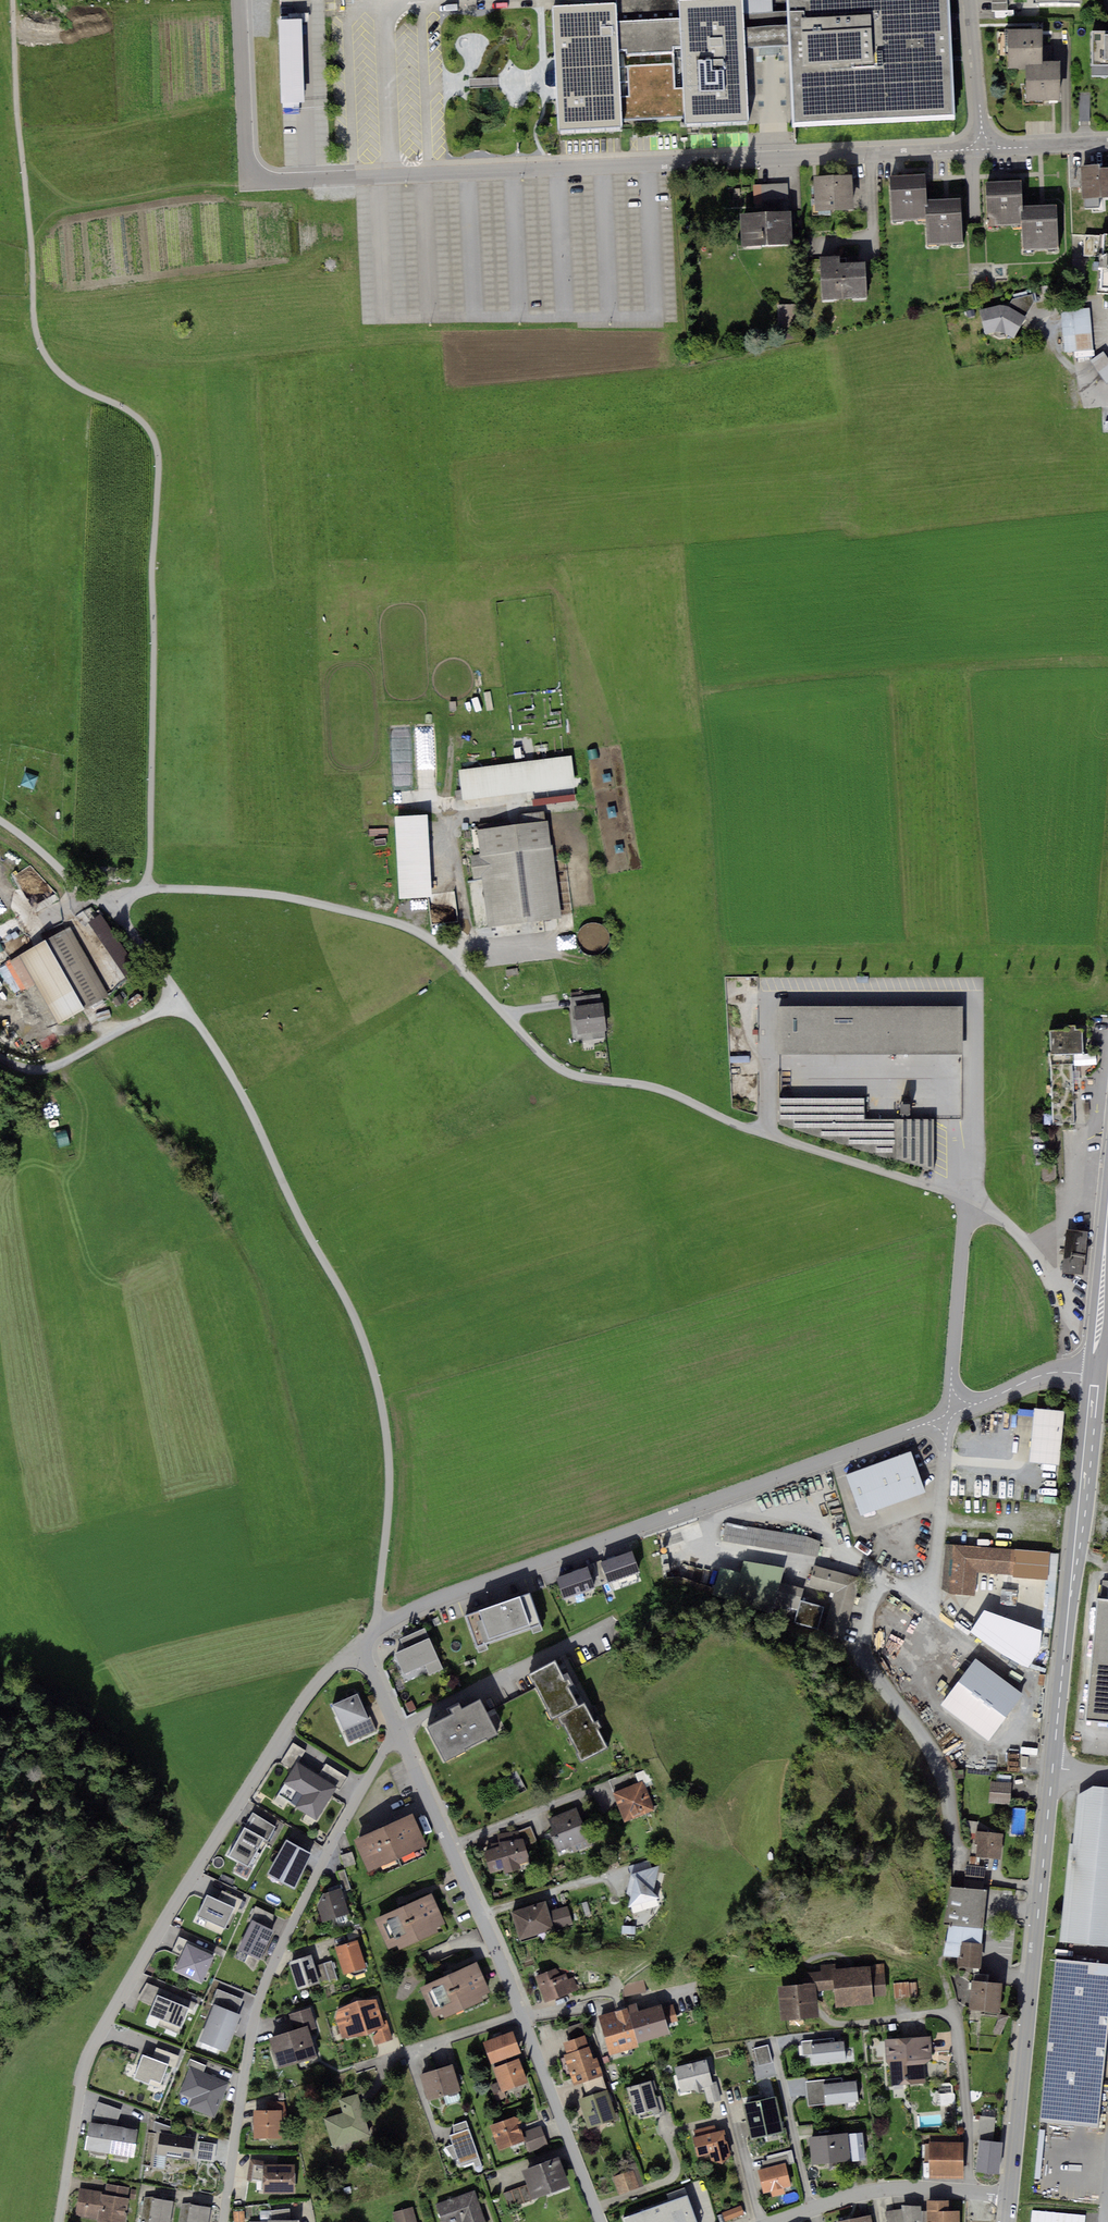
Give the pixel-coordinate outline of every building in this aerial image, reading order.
[(552,7),(558,130),(621,127),(621,118),(684,115),(685,124),(749,121),(745,46),(744,28),(743,0),(681,0),(680,0),(616,0),(616,3),(552,7)] [(789,25),(790,44),(794,122),(954,114),(949,0),(788,0),(789,25)] [(994,14),(1009,13),(1008,0),(993,0),(994,14)] [(302,102),(300,19),(280,20),(282,103),(302,102)] [(789,25),(744,28),(745,46),(790,44),(789,25)] [(1048,29),(1019,30),(1020,63),(1035,63),(1049,62),(1048,29)] [(1089,30),(1090,67),(1107,67),(1107,29),(1089,30)] [(1049,62),(1035,63),(1036,98),(1072,97),(1071,62),(1049,62)] [(1086,171),(1087,203),(1107,203),(1107,170),(1086,171)] [(924,175),(890,176),(892,220),(926,219),(926,200),(924,175)] [(852,179),(817,180),(818,214),(853,214),(852,179)] [(1020,181),(986,182),(988,225),(1022,223),(1021,207),(1020,181)] [(757,215),(743,215),(744,248),(791,245),(789,184),(756,185),(757,215)] [(962,243),(960,198),(926,200),(926,219),(928,244),(962,243)] [(1058,248),(1056,205),(1021,207),(1022,223),(1023,250),(1058,248)] [(1086,239),(1084,258),(1101,259),(1098,296),(1107,296),(1107,240),(1086,239)] [(866,263),(825,264),(826,298),(867,297),(866,263)] [(1001,308),(980,315),(986,336),(998,333),(1005,334),(1015,342),(1029,321),(1012,311),(1001,308)] [(1094,352),(1090,313),(1066,315),(1069,354),(1094,352)] [(1104,353),(1093,360),(1107,384),(1107,360),(1104,353)] [(573,758),(460,773),(464,803),(577,789),(573,758)] [(428,817),(396,819),(400,902),(433,900),(428,817)] [(547,824),(473,834),(486,929),(560,919),(547,824)] [(96,921),(90,911),(69,925),(72,931),(105,993),(123,979),(119,974),(133,964),(101,917),(96,921)] [(72,931),(21,959),(58,1027),(109,999),(105,993),(72,931)] [(0,1003),(0,1029),(28,1056),(44,1038),(4,999),(0,1003)] [(603,1005),(574,1010),(578,1038),(607,1033),(603,1005)] [(965,1009),(780,1009),(780,1057),(965,1057),(965,1009)] [(1084,1033),(1051,1034),(1051,1057),(1084,1056),(1084,1033)] [(1073,1064),(1050,1065),(1052,1127),(1075,1126),(1073,1064)] [(864,1101),(781,1102),(780,1126),(899,1165),(899,1161),(935,1173),(935,1122),(865,1125),(864,1101)] [(1086,1233),(1065,1232),(1063,1273),(1083,1275),(1086,1233)] [(1066,1413),(1037,1410),(1031,1465),(1061,1468),(1066,1413)] [(912,1455),(849,1477),(864,1517),(927,1495),(912,1455)] [(808,1537),(727,1524),(724,1540),(817,1556),(822,1542),(808,1537)] [(636,1547),(606,1558),(614,1580),(644,1568),(636,1547)] [(1015,1552),(948,1548),(946,1592),(950,1596),(976,1597),(977,1576),(1014,1577),(1015,1552)] [(1052,1554),(1015,1552),(1014,1577),(1051,1579),(1052,1554)] [(720,1567),(714,1594),(795,1617),(794,1623),(818,1629),(824,1607),(799,1600),(802,1590),(779,1584),(783,1569),(745,1562),(742,1574),(720,1567)] [(593,1564),(562,1576),(571,1597),(601,1586),(593,1564)] [(859,1580),(816,1567),(810,1585),(835,1592),(824,1631),(842,1637),(859,1580)] [(530,1593),(467,1615),(478,1646),(541,1624),(530,1593)] [(1097,1598),(1085,1719),(1107,1722),(1107,1599),(1097,1598)] [(405,1649),(395,1654),(404,1674),(425,1665),(429,1675),(443,1669),(425,1629),(401,1640),(405,1649)] [(975,1658),(940,1704),(989,1741),(1024,1694),(975,1658)] [(555,1663),(530,1676),(553,1719),(576,1706),(567,1688),(572,1686),(567,1676),(562,1678),(555,1663)] [(357,1694),(333,1705),(349,1741),(374,1731),(357,1694)] [(451,1716),(427,1728),(445,1764),(466,1754),(464,1751),(486,1739),(488,1742),(498,1737),(481,1702),(464,1710),(461,1705),(449,1711),(451,1716)] [(585,1704),(557,1719),(580,1763),(607,1749),(598,1733),(603,1730),(598,1720),(594,1722),(585,1704)] [(318,1776),(298,1764),(306,1751),(293,1743),(282,1761),(294,1769),(278,1796),(319,1821),(338,1788),(340,1789),(348,1777),(326,1764),(318,1776)] [(643,1783),(613,1794),(624,1824),(655,1813),(643,1783)] [(1078,1795),(1073,1844),(1069,1843),(1059,1942),(1107,1947),(1107,1787),(1093,1785),(1078,1795)] [(1012,1786),(992,1786),(991,1808),(1011,1809),(1012,1786)] [(578,1812),(552,1822),(563,1850),(589,1840),(578,1812)] [(414,1817),(355,1842),(369,1873),(427,1848),(414,1817)] [(248,1822),(232,1853),(254,1864),(270,1833),(248,1822)] [(530,1826),(518,1831),(526,1849),(538,1843),(530,1826)] [(528,1863),(520,1838),(518,1831),(498,1834),(499,1841),(491,1843),(492,1847),(484,1850),(492,1875),(528,1863)] [(1002,1835),(977,1832),(975,1843),(979,1844),(978,1855),(999,1857),(1002,1835)] [(314,1848),(287,1836),(271,1869),(298,1882),(314,1848)] [(659,1865),(630,1874),(635,1878),(629,1906),(659,1898),(652,1891),(659,1865)] [(984,1868),(967,1866),(965,1879),(982,1881),(984,1868)] [(344,1891),(352,1888),(346,1870),(338,1873),(344,1891)] [(990,1892),(952,1887),(948,1922),(954,1923),(954,1928),(985,1932),(990,1892)] [(322,1895),(318,1906),(323,1925),(350,1918),(342,1890),(322,1895)] [(234,1907),(207,1894),(197,1916),(224,1928),(234,1907)] [(432,1897),(375,1922),(388,1953),(398,1949),(399,1952),(437,1936),(435,1931),(445,1927),(432,1897)] [(545,1903),(513,1914),(521,1939),(571,1923),(566,1908),(548,1913),(545,1903)] [(276,1926),(254,1916),(242,1944),(264,1953),(276,1926)] [(985,1932),(954,1928),(953,1931),(950,1930),(946,1958),(961,1960),(965,1960),(966,1944),(983,1946),(985,1932)] [(187,1943),(175,1971),(205,1984),(217,1956),(187,1943)] [(358,1943),(337,1949),(345,1976),(366,1971),(358,1943)] [(983,1946),(966,1944),(965,1960),(961,1960),(959,1969),(981,1971),(983,1946)] [(311,1956),(289,1964),(298,1991),(321,1984),(311,1956)] [(1055,1958),(1039,2122),(1098,2128),(1107,2025),(1107,1963),(1055,1958)] [(334,1963),(318,1968),(324,1987),(339,1982),(334,1963)] [(821,1972),(807,1973),(807,1978),(815,1983),(816,1991),(831,1990),(829,1971),(828,1965),(820,1965),(821,1972)] [(478,1966),(422,1990),(435,2020),(444,2016),(445,2020),(484,2004),(482,1998),(490,1995),(478,1966)] [(884,1966),(871,1967),(874,1996),(887,1995),(884,1966)] [(871,1967),(833,1971),(836,2008),(874,2004),(874,1996),(871,1967)] [(554,1972),(536,1980),(547,2005),(579,1991),(574,1980),(559,1986),(554,1972)] [(973,1981),(971,1980),(969,2010),(1001,2013),(1003,1983),(988,1982),(989,1975),(974,1974),(973,1981)] [(815,1983),(780,1986),(783,2022),(819,2018),(816,1991),(815,1983)] [(919,1984),(896,1985),(896,2001),(920,2000),(919,1984)] [(157,1995),(149,2017),(181,2029),(189,2006),(157,1995)] [(376,1999),(333,2012),(343,2044),(372,2036),(375,2047),(394,2041),(389,2024),(384,2025),(376,1999)] [(679,2020),(674,2002),(664,2005),(670,2023),(679,2020)] [(241,2016),(213,2006),(199,2042),(227,2052),(241,2016)] [(300,2032),(270,2040),(279,2071),(317,2059),(310,2034),(319,2031),(312,2009),(295,2014),(300,2032)] [(616,2016),(601,2020),(611,2057),(640,2049),(639,2045),(673,2037),(665,2010),(631,2019),(629,2010),(615,2014),(616,2016)] [(515,2034),(485,2045),(492,2065),(521,2054),(515,2034)] [(587,2038),(566,2044),(570,2056),(565,2057),(575,2088),(605,2079),(595,2048),(590,2050),(587,2038)] [(833,2038),(802,2041),(803,2055),(813,2054),(814,2063),(846,2060),(844,2040),(833,2041),(833,2038)] [(932,2039),(888,2043),(892,2087),(927,2085),(926,2065),(934,2065),(932,2039)] [(772,2064),(767,2045),(754,2048),(759,2067),(772,2064)] [(166,2064),(143,2056),(134,2080),(158,2088),(166,2064)] [(707,2060),(675,2069),(682,2093),(704,2086),(709,2103),(721,2099),(716,2083),(713,2083),(707,2060)] [(519,2062),(494,2070),(500,2086),(493,2088),(498,2102),(507,2099),(505,2093),(528,2086),(519,2062)] [(228,2083),(190,2067),(179,2093),(193,2099),(189,2107),(214,2117),(228,2083)] [(454,2067),(422,2076),(429,2102),(461,2093),(454,2067)] [(820,2079),(805,2080),(808,2108),(823,2107),(820,2079)] [(861,2080),(829,2083),(831,2105),(863,2102),(861,2080)] [(653,2084),(629,2090),(636,2116),(660,2110),(653,2084)] [(608,2093),(580,2101),(590,2131),(617,2122),(608,2093)] [(945,2102),(954,2103),(956,2094),(946,2093),(945,2102)] [(345,2115),(326,2120),(334,2150),(373,2139),(361,2094),(340,2100),(345,2115)] [(777,2099),(746,2106),(754,2141),(785,2134),(777,2099)] [(100,2103),(90,2124),(87,2151),(133,2159),(138,2132),(116,2128),(123,2112),(100,2103)] [(283,2111),(255,2111),(255,2140),(283,2140),(283,2111)] [(517,2117),(491,2126),(499,2150),(525,2140),(529,2151),(546,2145),(540,2127),(522,2133),(517,2117)] [(454,2134),(449,2135),(453,2145),(446,2147),(454,2160),(458,2159),(460,2166),(474,2161),(476,2167),(481,2164),(466,2121),(453,2125),(454,2134)] [(725,2132),(694,2140),(698,2160),(712,2156),(714,2164),(721,2166),(731,2158),(725,2132)] [(160,2133),(157,2156),(192,2161),(195,2138),(160,2133)] [(848,2135),(810,2139),(813,2167),(850,2164),(848,2135)] [(862,2135),(850,2137),(854,2164),(866,2162),(862,2135)] [(217,2145),(200,2142),(197,2159),(214,2161),(217,2145)] [(1004,2145),(981,2143),(978,2175),(1001,2178),(1004,2145)] [(963,2147),(931,2147),(931,2180),(963,2180),(963,2147)] [(528,2188),(506,2196),(511,2209),(570,2187),(559,2159),(523,2172),(528,2188)] [(787,2165),(758,2173),(765,2196),(793,2188),(787,2165)] [(298,2166),(265,2166),(264,2193),(298,2194),(298,2166)] [(634,2172),(615,2178),(622,2197),(641,2191),(634,2172)] [(102,2196),(99,2219),(99,2221),(126,2221),(131,2188),(107,2185),(105,2197),(102,2196)] [(102,2194),(81,2191),(77,2216),(99,2219),(102,2196),(102,2194)] [(440,2207),(441,2210),(445,2221),(462,2221),(463,2221),(487,2221),(476,2193),(440,2207)] [(623,2218),(625,2221),(696,2221),(686,2196),(623,2218)] [(147,2198),(143,2221),(170,2221),(174,2203),(147,2198)] [(928,2202),(928,2221),(960,2221),(960,2214),(952,2214),(952,2201),(928,2202)] [(185,2206),(182,2221),(209,2221),(211,2210),(185,2206)] [(743,2207),(724,2214),(727,2221),(746,2215),(743,2207)] [(904,2208),(906,2221),(923,2221),(922,2209),(904,2208)] [(396,2214),(398,2221),(417,2221),(414,2210),(396,2214)] [(1032,2221),(1086,2221),(1086,2213),(1033,2211),(1032,2221)] [(887,2214),(888,2221),(905,2221),(904,2212),(887,2214)]
